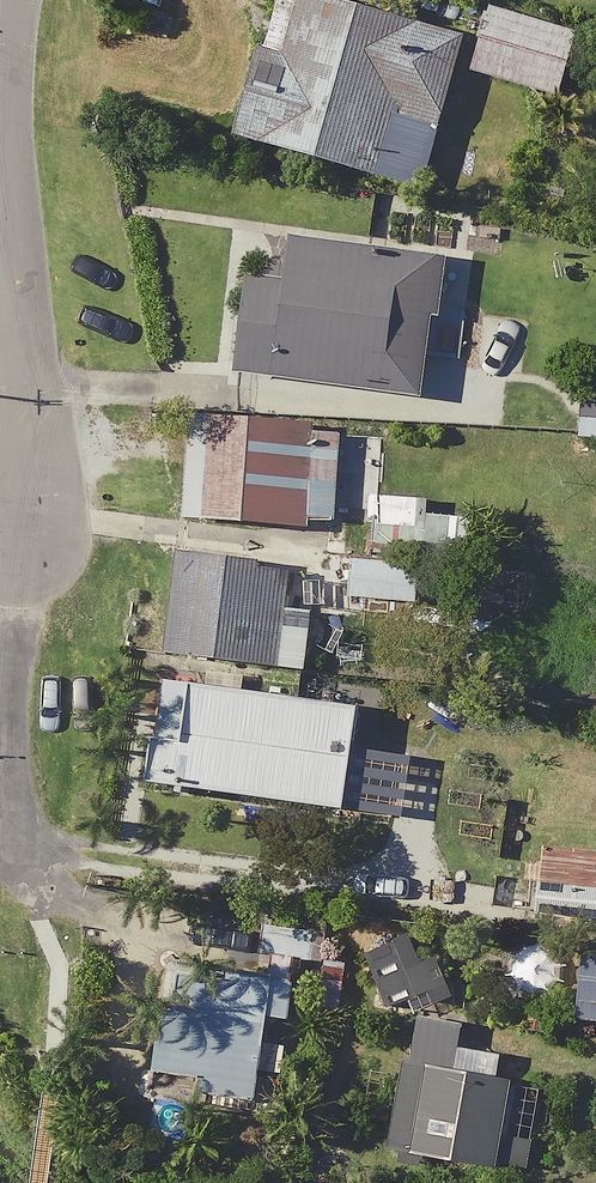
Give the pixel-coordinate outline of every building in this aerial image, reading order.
[(486,10),(452,0),(449,0),(441,28),(342,0),(292,0),(252,139),(434,191),(486,10)] [(593,38),(504,12),(485,73),(574,100),(593,38)] [(253,379),(446,401),(443,431),(516,440),(531,313),(483,307),(449,303),(454,263),(310,246),(306,282),(265,277),(253,379)] [(470,593),(480,507),(343,492),(349,434),(207,418),(196,520),(282,530),(279,557),(329,562),(332,535),(372,540),(370,553),(438,561),(435,589),(470,593)] [(428,569),(364,561),(359,598),(424,607),(428,569)] [(332,584),(193,565),(181,657),(319,675),(332,584)] [(375,713),(180,686),(166,790),(361,817),(375,713)] [(452,786),(411,781),(404,841),(445,846),(452,786)] [(562,885),(564,858),(539,856),(533,934),(595,939),(595,887),(562,885)] [(173,965),(160,1112),(205,1116),(207,1099),(273,1104),(281,1022),(304,1024),(308,977),(173,965)] [(517,1085),(418,1069),(404,1152),(504,1168),(517,1085)]
